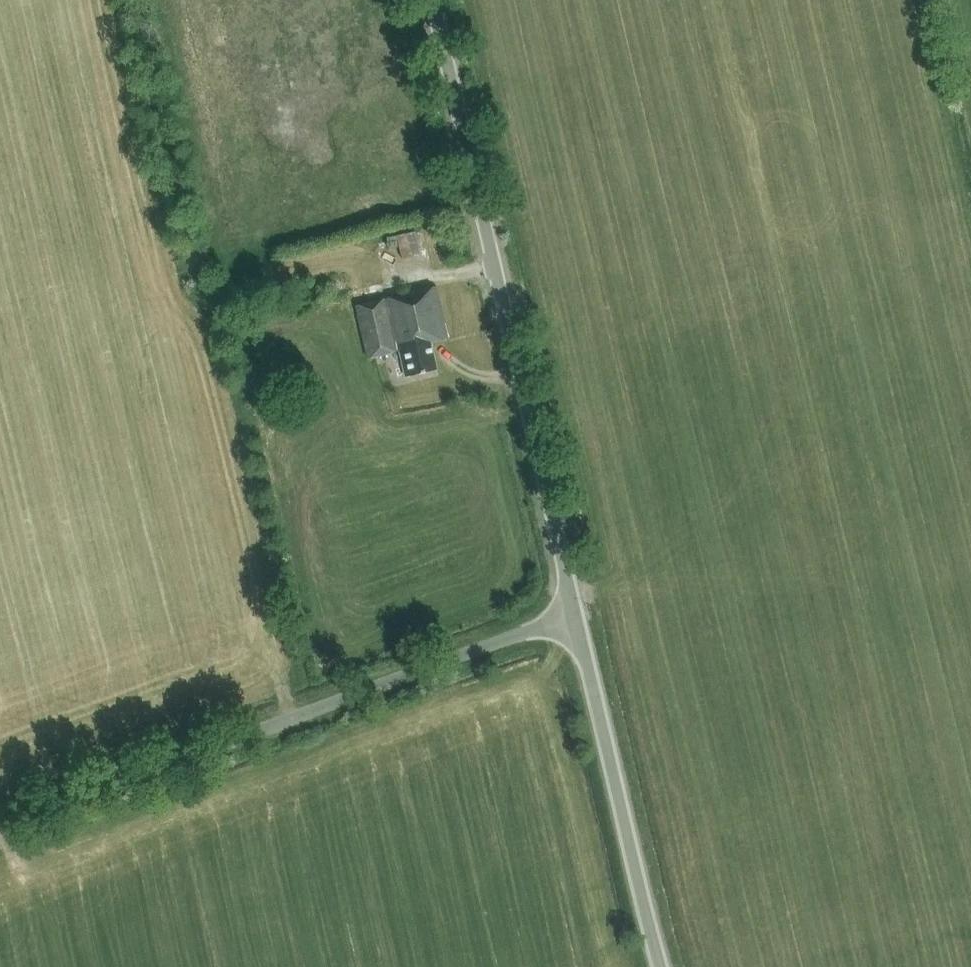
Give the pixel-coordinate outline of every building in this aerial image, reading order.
[(393,232),(397,253),(432,247),(428,226),(393,232)] [(372,357),(400,350),(405,376),(440,368),(434,344),(451,340),(438,285),(360,303),(372,357)]
